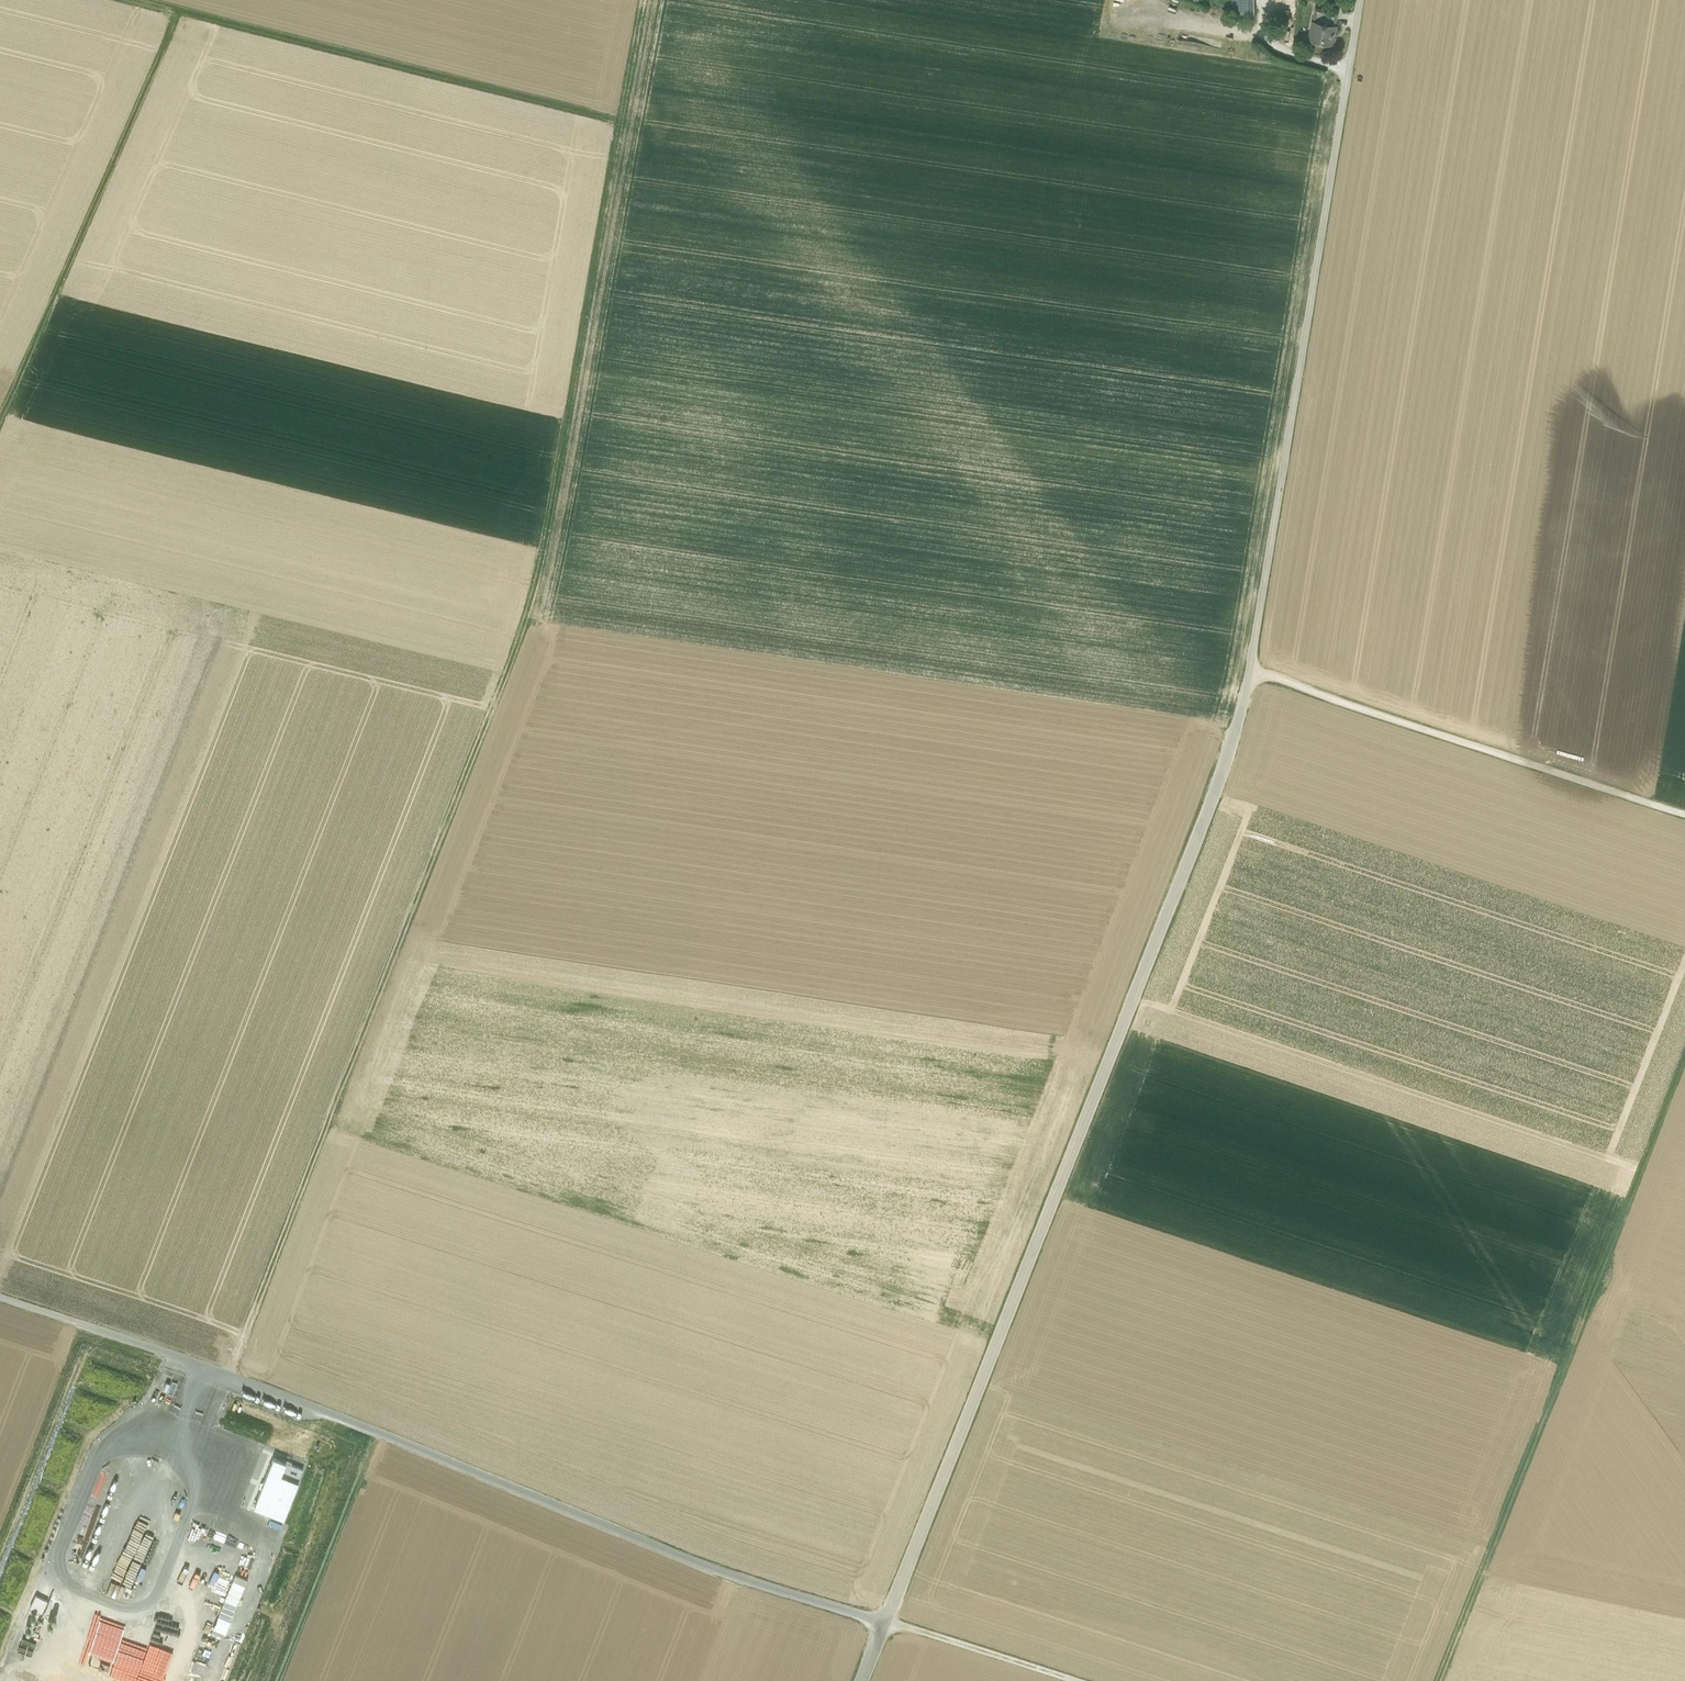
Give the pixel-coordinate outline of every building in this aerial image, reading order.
[(1233,14),(1254,15),(1254,0),(1233,0),(1233,14)] [(1313,21),(1335,25),(1338,13),(1316,8),(1313,21)] [(1309,39),(1332,44),(1336,25),(1335,25),(1313,21),(1309,39)]
